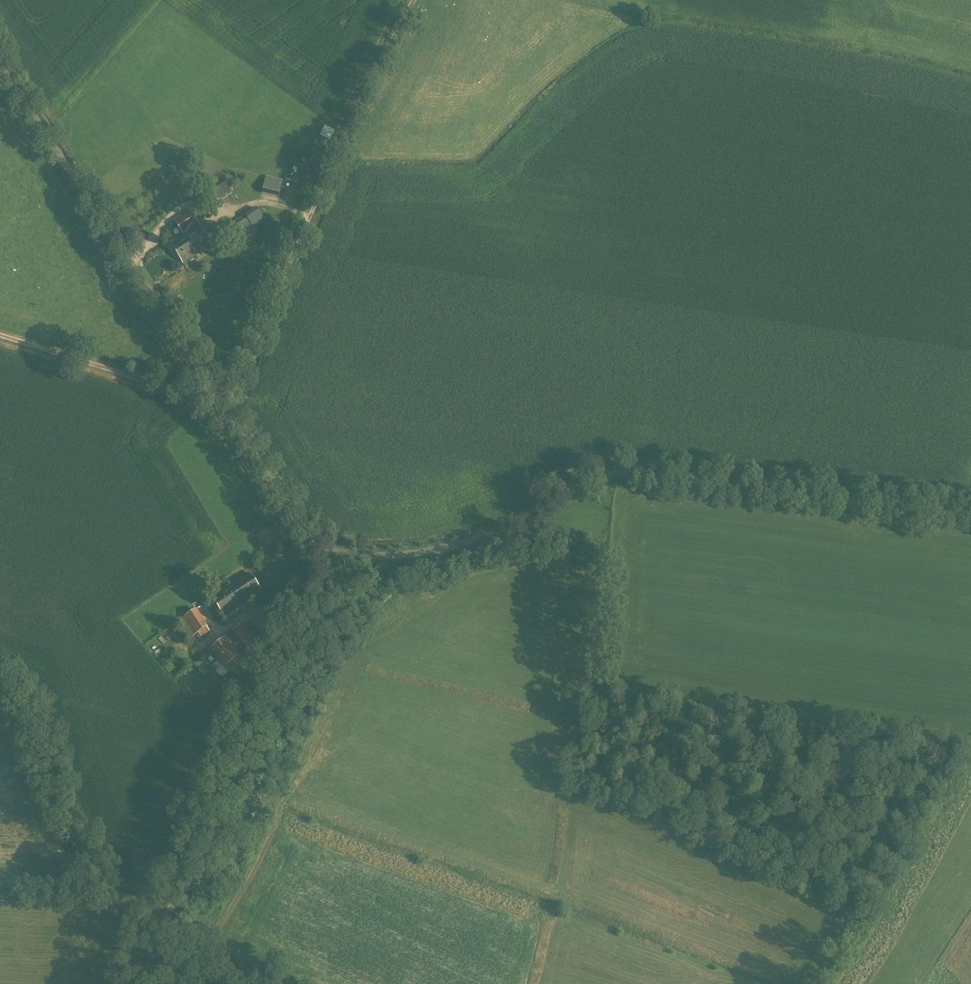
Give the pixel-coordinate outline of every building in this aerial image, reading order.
[(283,180),(266,176),(261,193),(278,198),(283,180)] [(202,196),(210,208),(232,193),(225,181),(202,196)] [(196,221),(189,209),(173,219),(183,235),(170,243),(182,263),(194,256),(186,242),(190,240),(186,233),(190,231),(188,227),(196,221)] [(257,209),(236,222),(242,232),(244,235),(264,220),(257,209)] [(199,226),(196,221),(188,227),(190,231),(186,233),(190,240),(186,242),(194,256),(211,246),(199,226)] [(242,232),(236,222),(226,228),(223,224),(219,226),(230,243),(244,235),(242,232)] [(250,574),(229,589),(226,585),(210,596),(224,616),(246,601),(245,599),(260,589),(250,574)] [(196,608),(176,622),(187,640),(198,633),(201,637),(210,631),(207,627),(208,626),(196,608)] [(243,622),(232,630),(250,653),(261,643),(243,622)] [(209,650),(229,673),(246,658),(225,635),(209,650)] [(195,664),(203,674),(211,668),(203,658),(195,664)]
